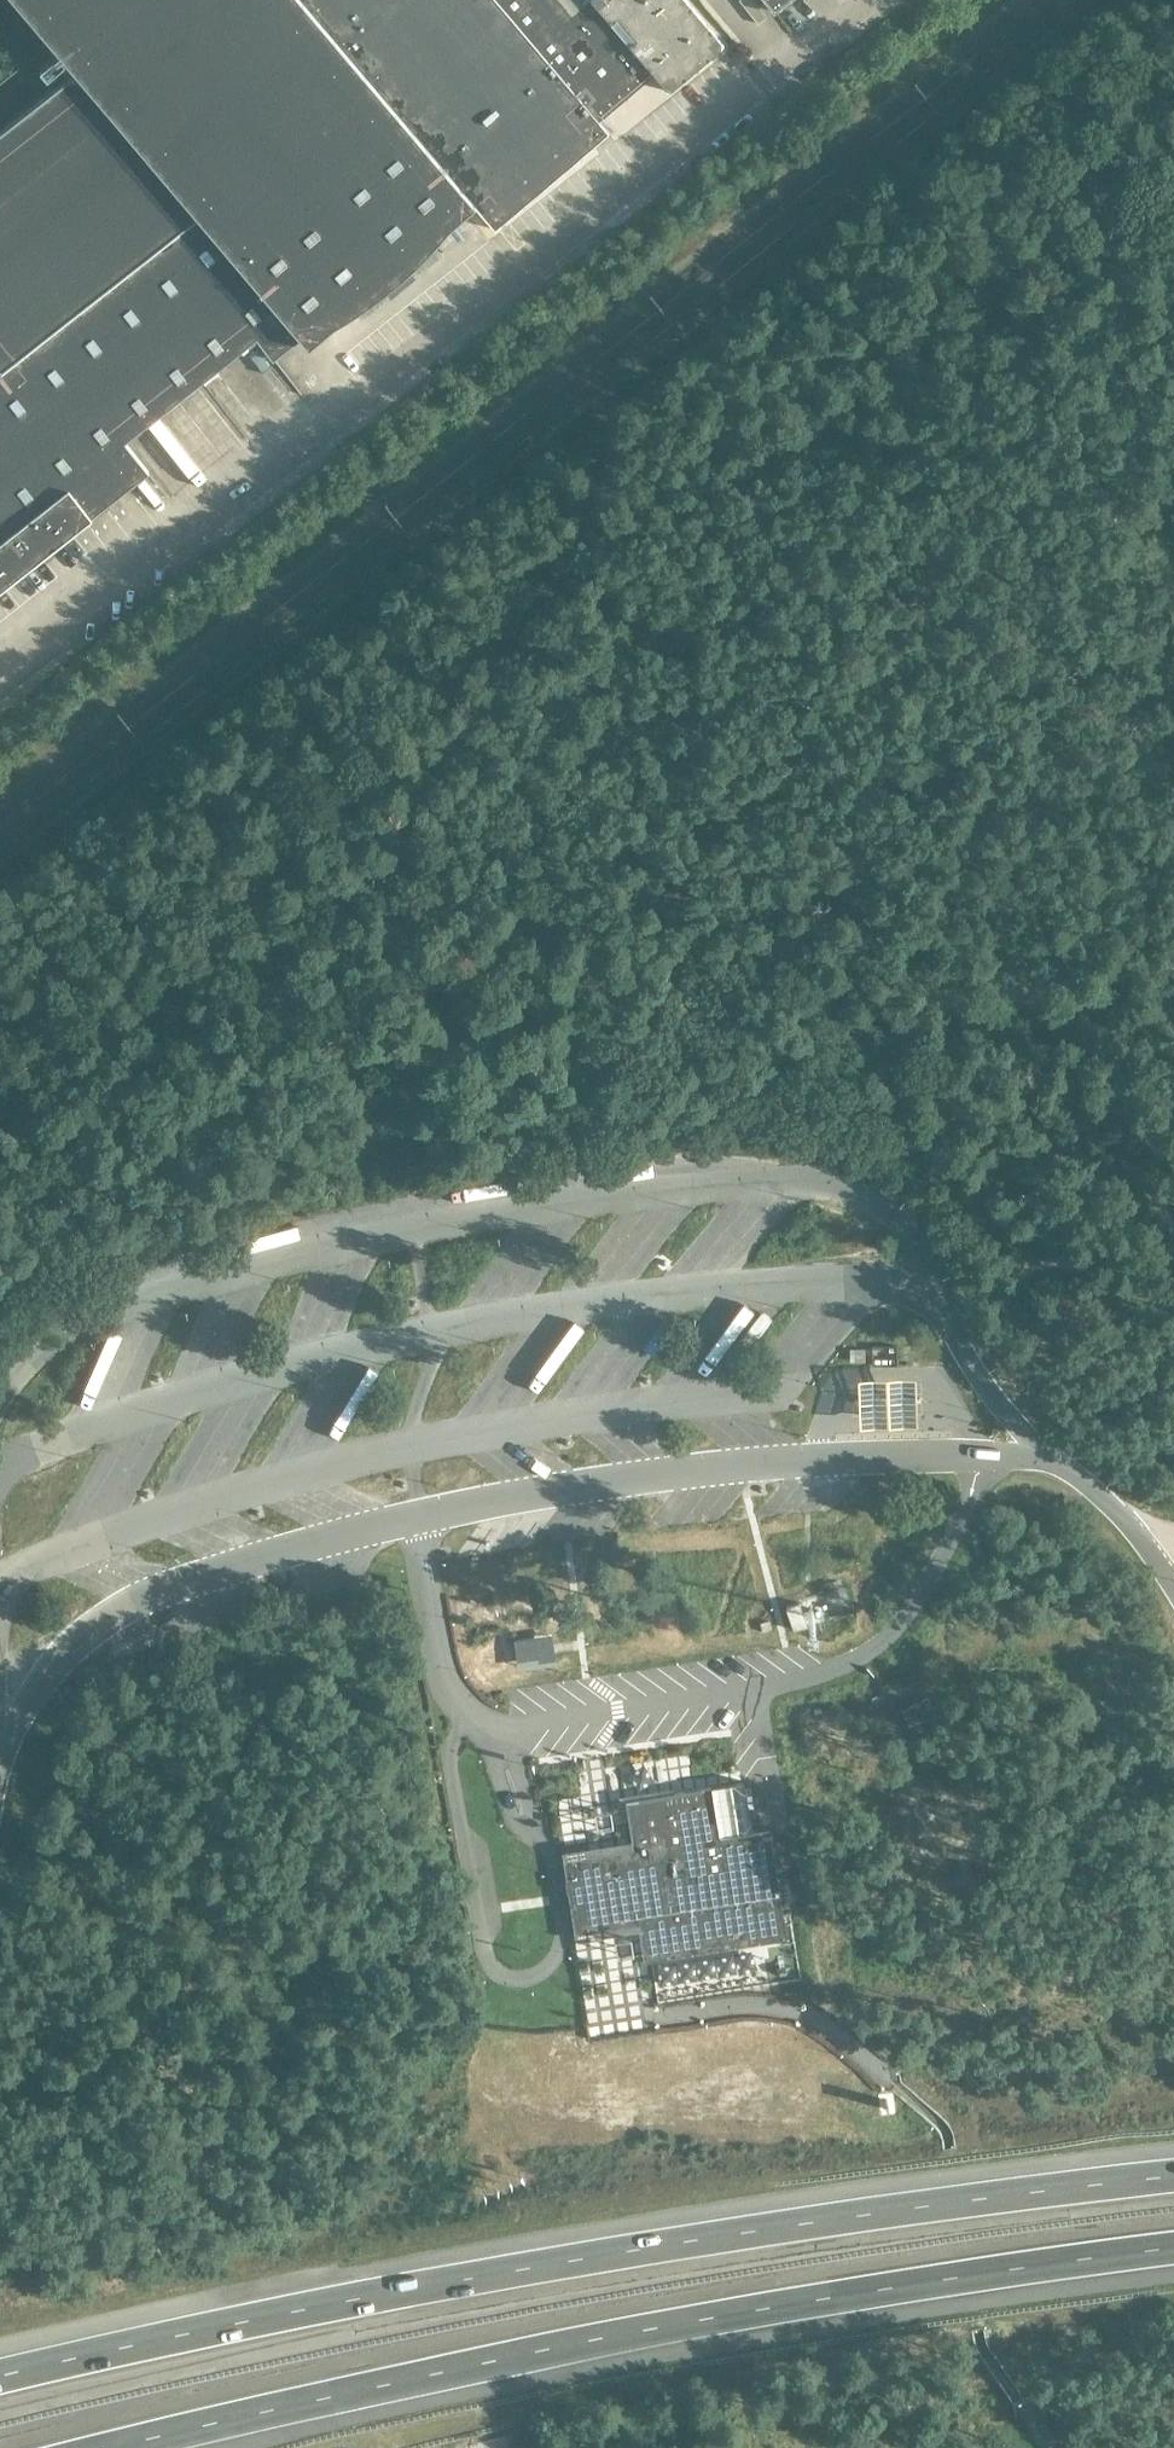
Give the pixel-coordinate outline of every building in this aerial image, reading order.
[(198,216),(300,336),(307,346),(474,205),(299,0),(16,0),(198,216)] [(474,205),(494,229),(608,132),(598,120),(652,75),(667,93),(722,46),(683,0),(590,0),(589,1),(588,0),(299,0),(474,205)] [(773,12),(789,0),(764,0),(773,12)] [(300,336),(198,216),(0,371),(0,587),(148,471),(125,441),(256,337),(272,358),(300,336)] [(684,1324),(694,1332),(712,1312),(702,1304),(684,1324)] [(857,1375),(857,1388),(859,1423),(917,1420),(915,1385),(914,1373),(857,1375)] [(800,1602),(786,1607),(794,1630),(808,1625),(800,1602)] [(583,1854),(582,1851),(581,1843),(565,1846),(567,1861),(578,1930),(595,1927),(596,1935),(613,1932),(611,1925),(644,1920),(650,1954),(768,1935),(765,1917),(783,1914),(769,1829),(719,1837),(711,1787),(627,1801),(634,1846),(583,1854)]
